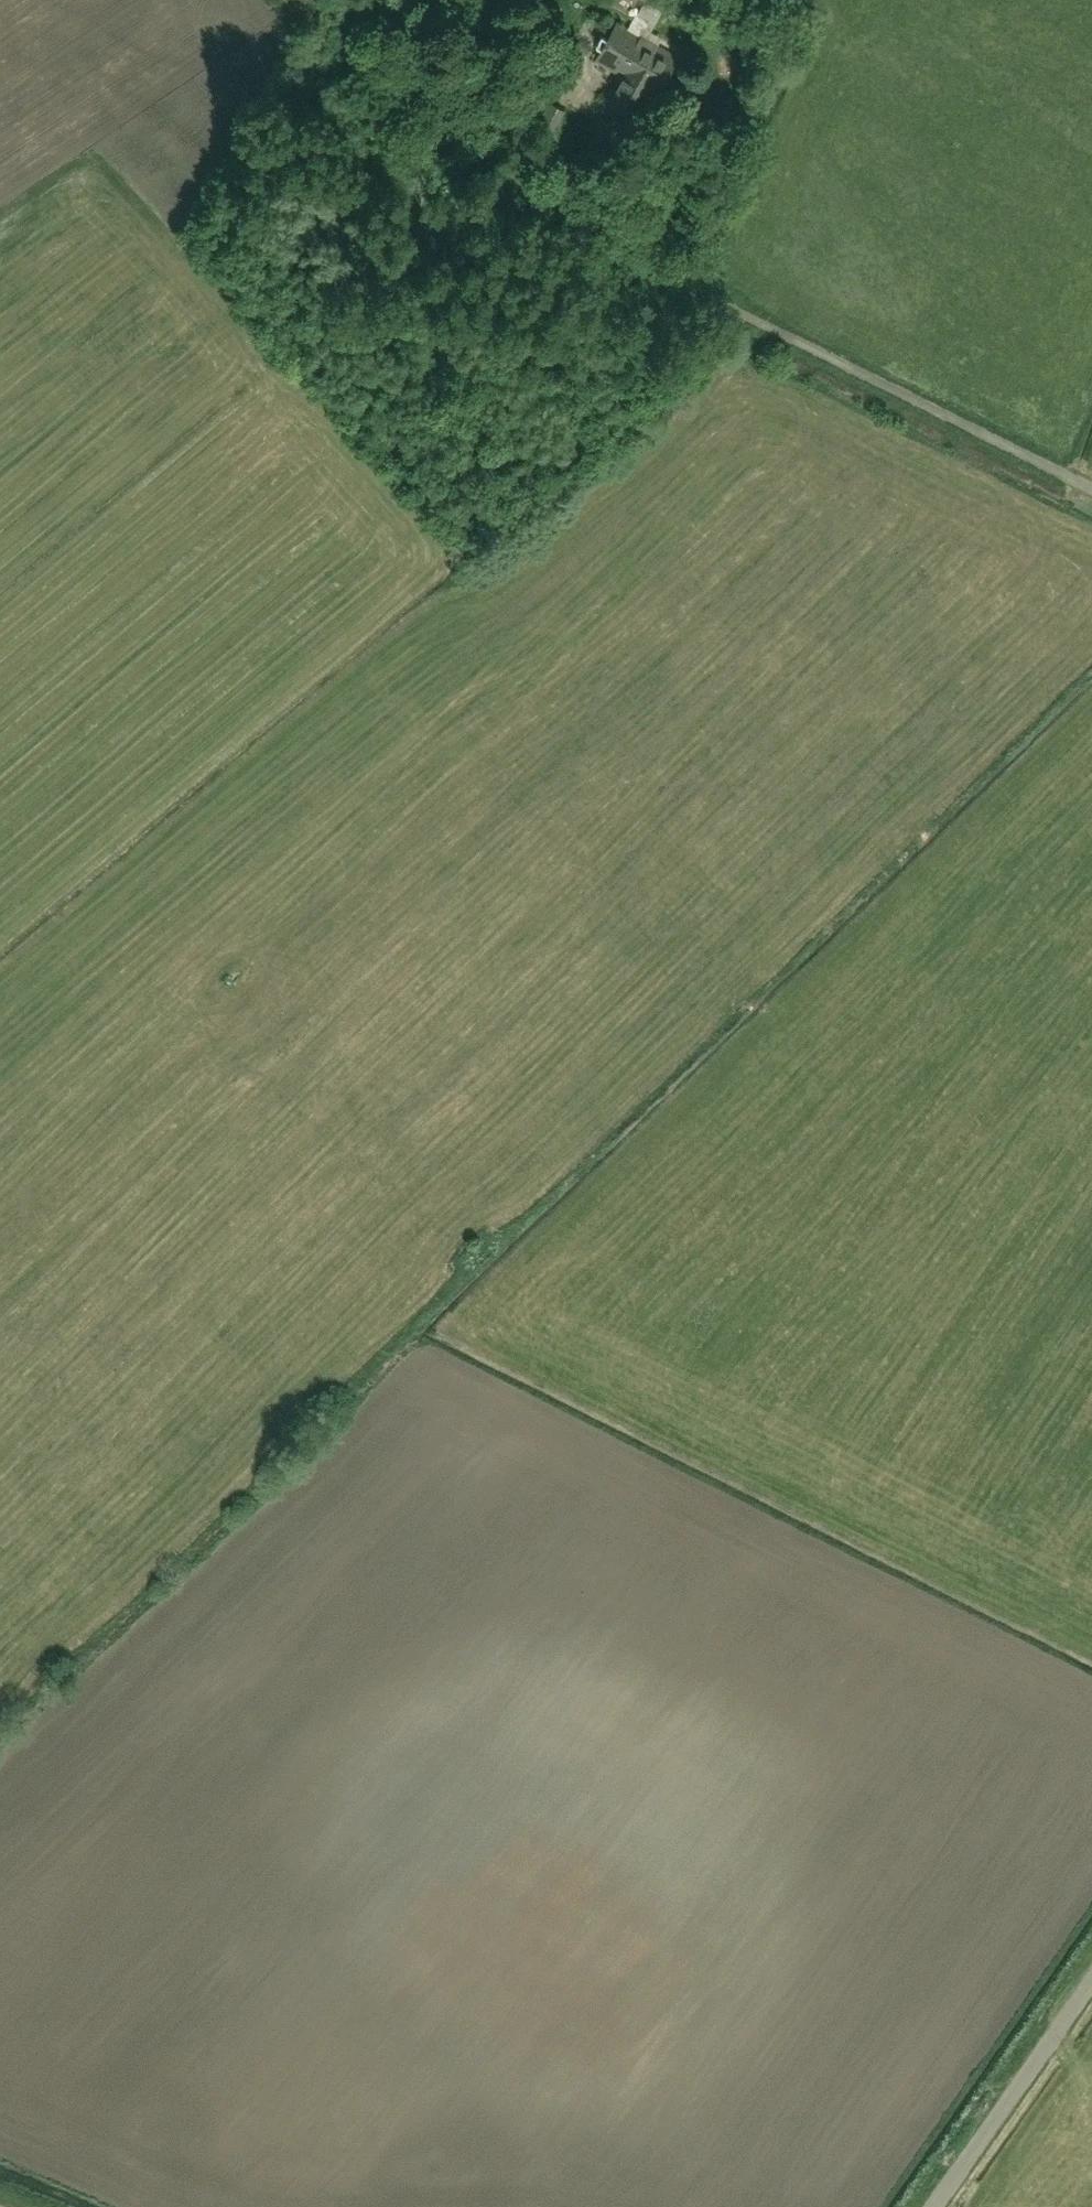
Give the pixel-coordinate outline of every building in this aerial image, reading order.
[(643,29),(652,12),(638,5),(629,22),(643,29)] [(616,24),(595,61),(621,75),(602,109),(633,126),(652,92),(657,95),(677,58),(616,24)] [(524,86),(513,105),(526,113),(516,130),(543,146),(565,111),(524,86)]
